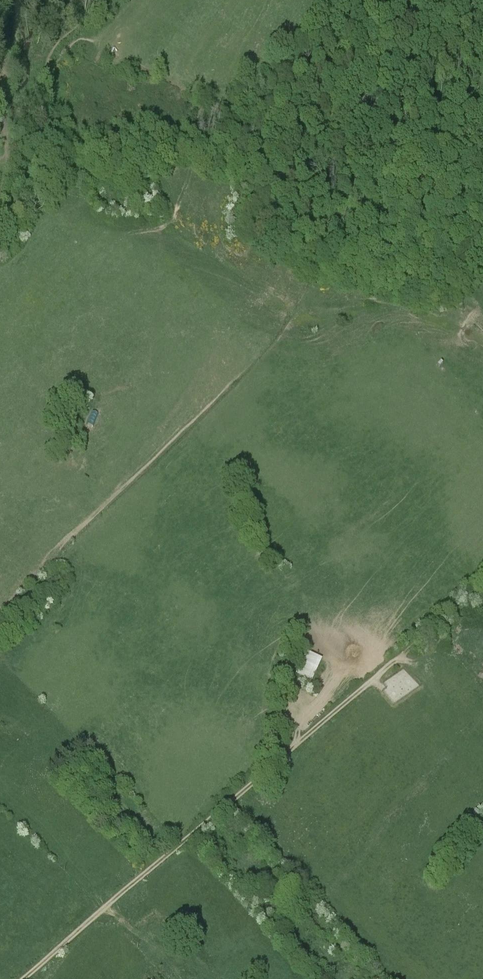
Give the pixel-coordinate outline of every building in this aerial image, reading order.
[(321,659),(305,651),(294,676),(310,683),(321,659)]
